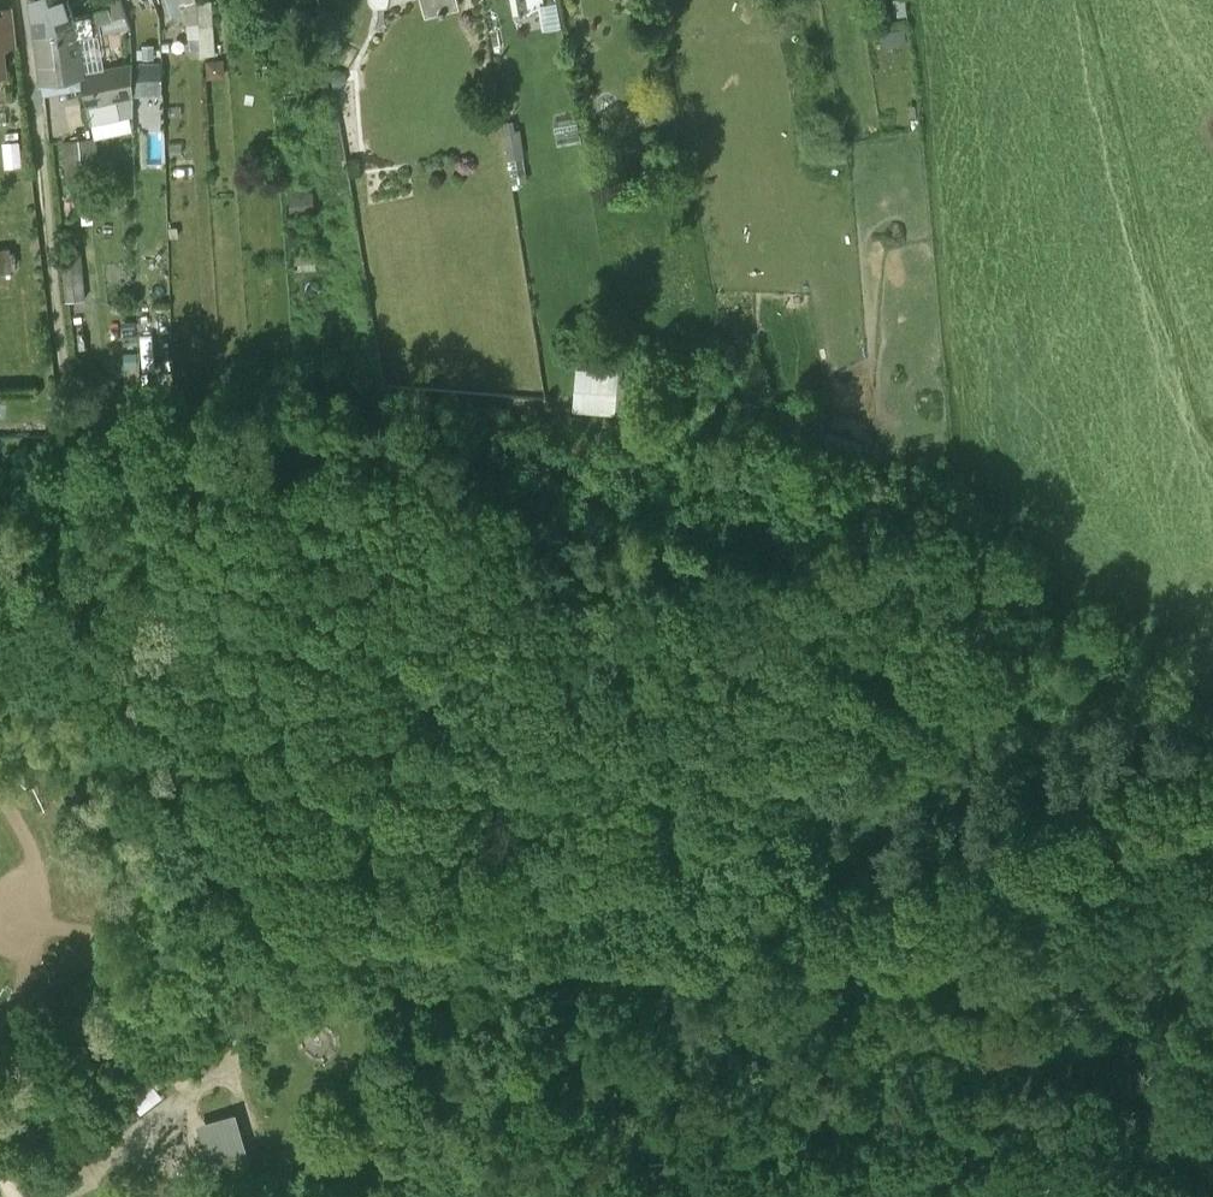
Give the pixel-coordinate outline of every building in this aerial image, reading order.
[(39,24),(76,11),(84,9),(85,8),(82,0),(36,0),(39,24)] [(127,11),(123,0),(116,0),(121,14),(127,11)] [(127,11),(157,6),(154,0),(123,0),(127,11)] [(162,16),(180,11),(177,0),(157,0),(162,16)] [(428,15),(442,11),(443,13),(448,12),(448,10),(462,6),(461,0),(424,0),(428,15)] [(2,15),(5,41),(18,40),(14,4),(0,5),(0,15),(2,15)] [(84,9),(76,11),(78,24),(86,22),(84,9)] [(39,24),(45,77),(51,76),(86,70),(85,67),(78,24),(76,11),(39,24)] [(133,26),(127,11),(121,14),(119,14),(124,29),(133,26)] [(214,26),(201,27),(203,54),(216,54),(214,26)] [(133,44),(109,47),(112,63),(85,67),(86,70),(51,76),(53,84),(74,81),(77,97),(65,99),(67,109),(84,106),(82,97),(90,95),(91,98),(135,91),(133,44)] [(625,402),(626,360),(581,359),(580,401),(625,402)] [(163,1061),(147,1072),(158,1088),(170,1079),(165,1072),(170,1070),(163,1061)] [(238,1113),(202,1124),(217,1175),(271,1158),(261,1128),(244,1133),(238,1113)]
